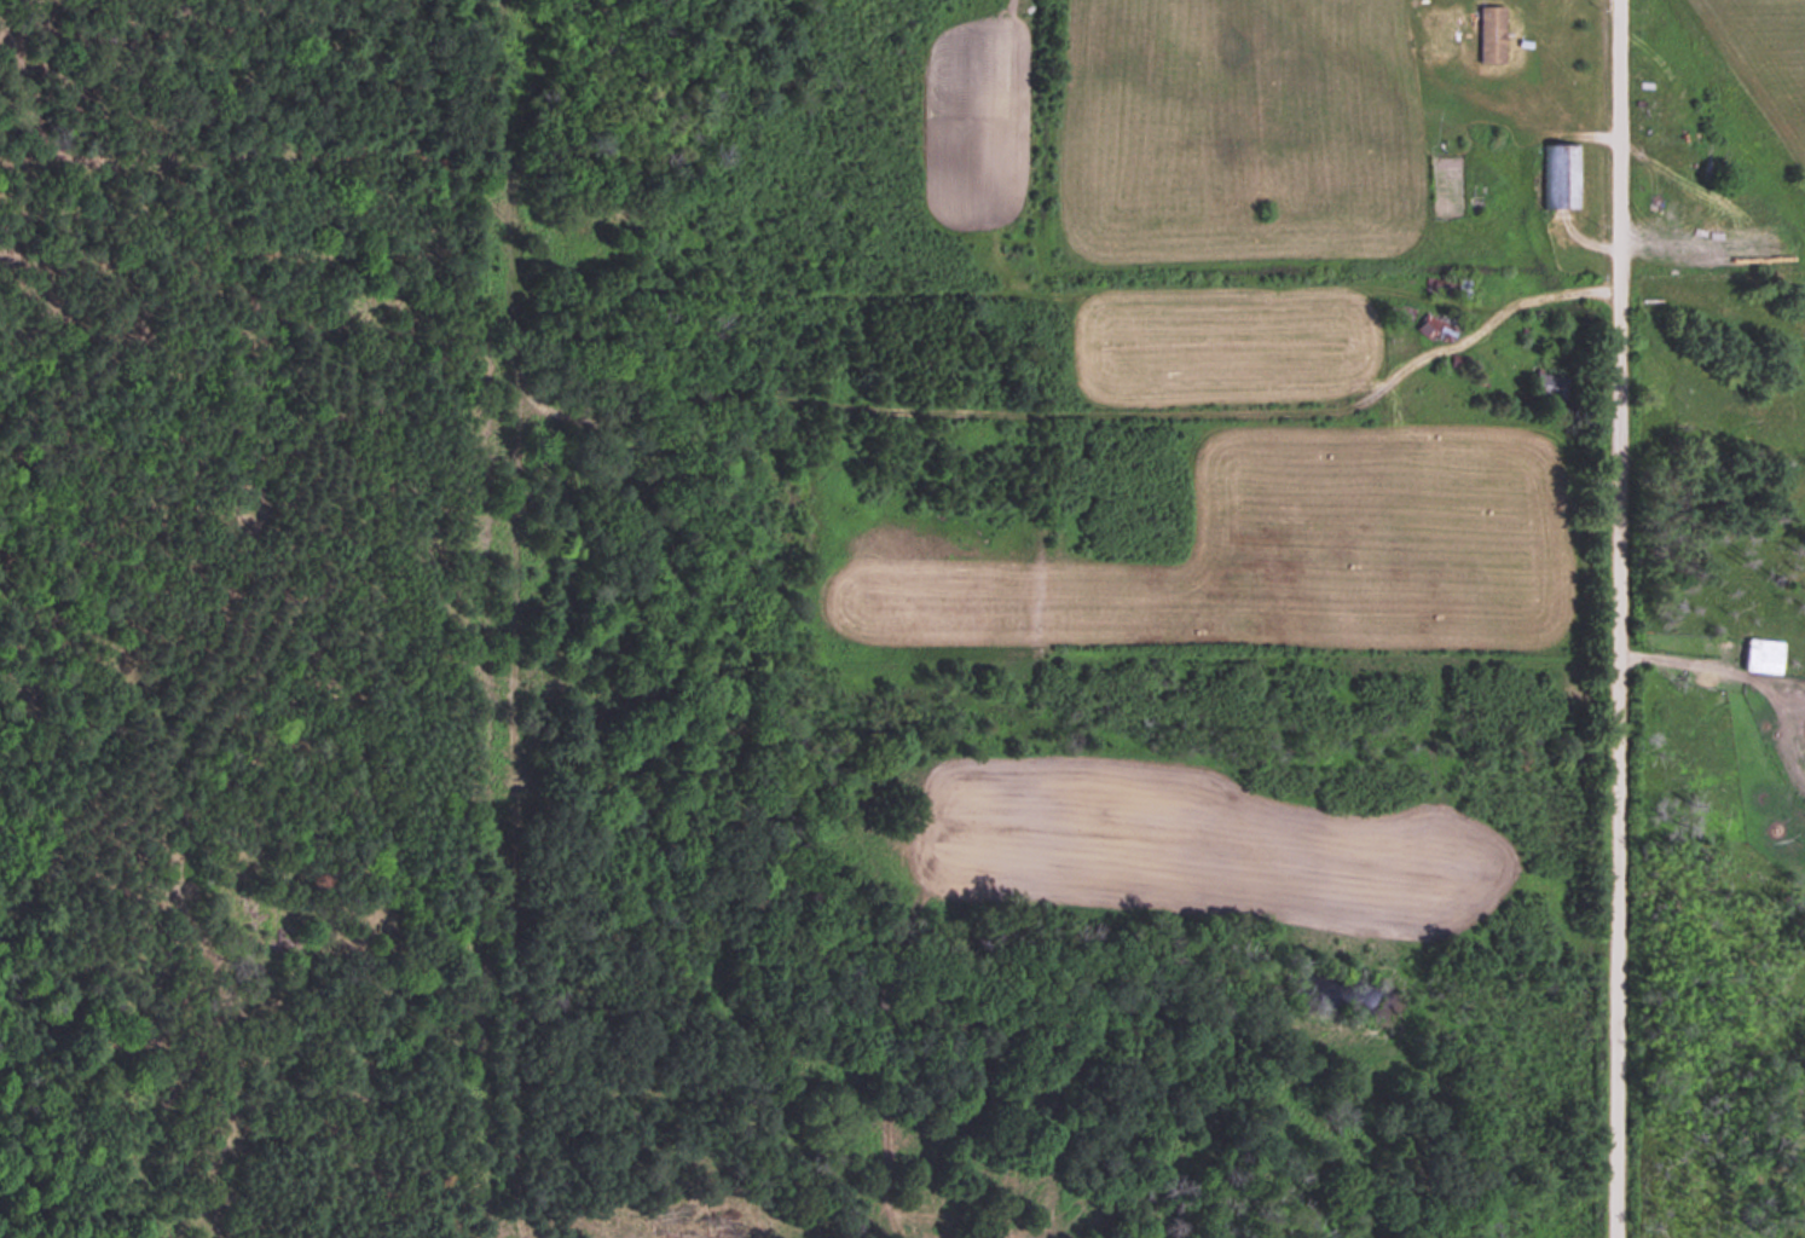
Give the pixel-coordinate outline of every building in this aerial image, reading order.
[(1501,3),(1477,3),(1477,60),(1501,60),(1501,3)] [(1578,142),(1543,142),(1543,207),(1578,207),(1578,142)] [(1566,374),(1531,372),(1529,393),(1564,396),(1566,374)] [(1777,672),(1779,639),(1743,636),(1741,670),(1777,672)]
